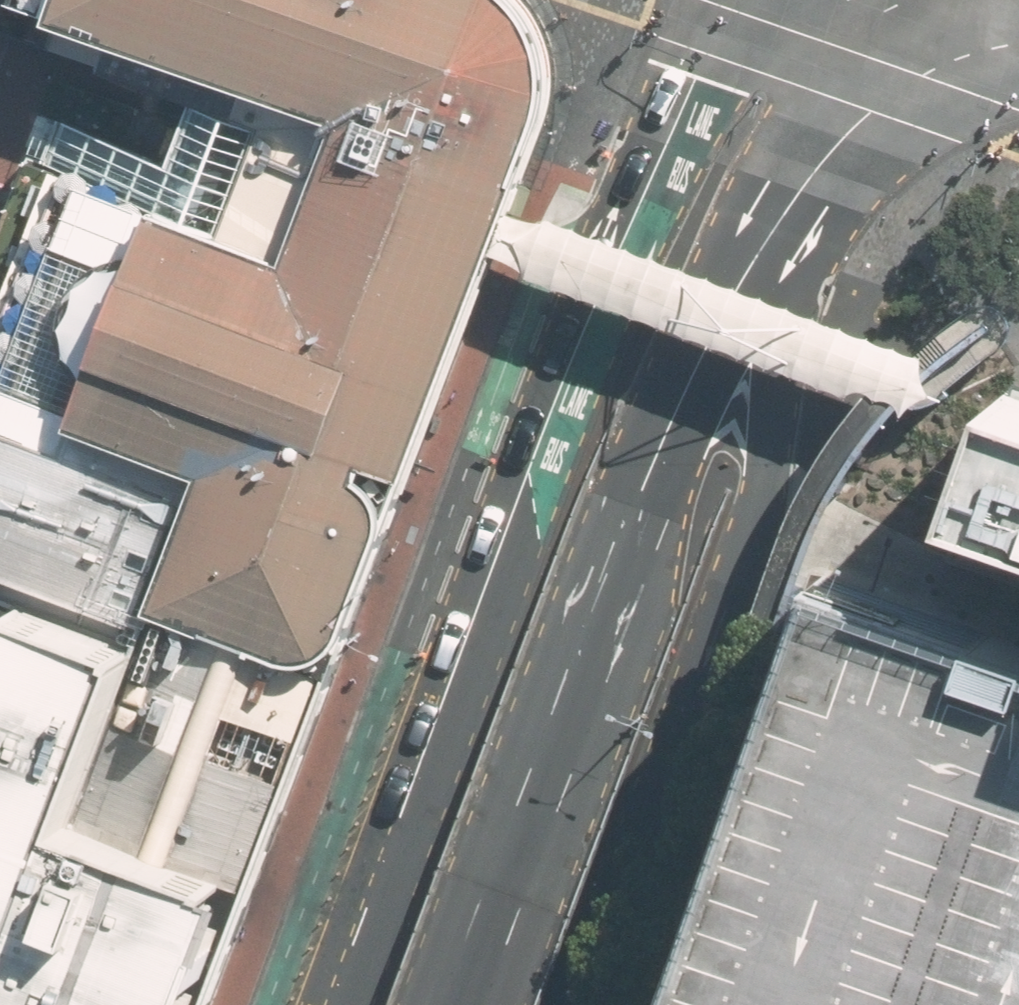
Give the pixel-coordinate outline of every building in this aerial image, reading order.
[(69,0),(13,0),(13,1),(63,18),(69,0)] [(488,260),(502,222),(513,197),(560,87),(549,22),(531,0),(69,0),(63,18),(117,35),(346,119),(321,188),(295,258),(226,232),(161,208),(83,422),(95,427),(208,469),(158,603),(294,654),(312,657),(325,655),(340,646),(351,632),(392,521),(393,511),(390,500),(387,492),(377,480),(372,472),(378,458),(410,471),(488,260)] [(117,35),(106,66),(203,102),(265,124),(226,232),(295,258),(321,188),(346,119),(117,35)] [(265,124),(203,102),(181,163),(63,120),(46,166),(53,169),(161,208),(226,232),(265,124)] [(53,169),(0,315),(0,465),(18,472),(32,435),(85,454),(95,427),(83,422),(161,208),(53,169)] [(1003,385),(962,502),(1018,521),(1018,390),(1003,385)] [(32,435),(18,472),(0,521),(0,557),(154,614),(158,603),(208,469),(95,427),(85,454),(32,435)] [(806,608),(798,631),(668,1004),(1018,1004),(1018,629),(822,561),(814,585),(806,608)] [(13,596),(0,592),(0,630),(13,596)] [(142,646),(13,596),(0,630),(0,1004),(201,1004),(248,885),(76,817),(142,646)] [(248,885),(340,646),(325,655),(312,657),(294,654),(158,603),(154,614),(142,646),(76,817),(248,885)]
